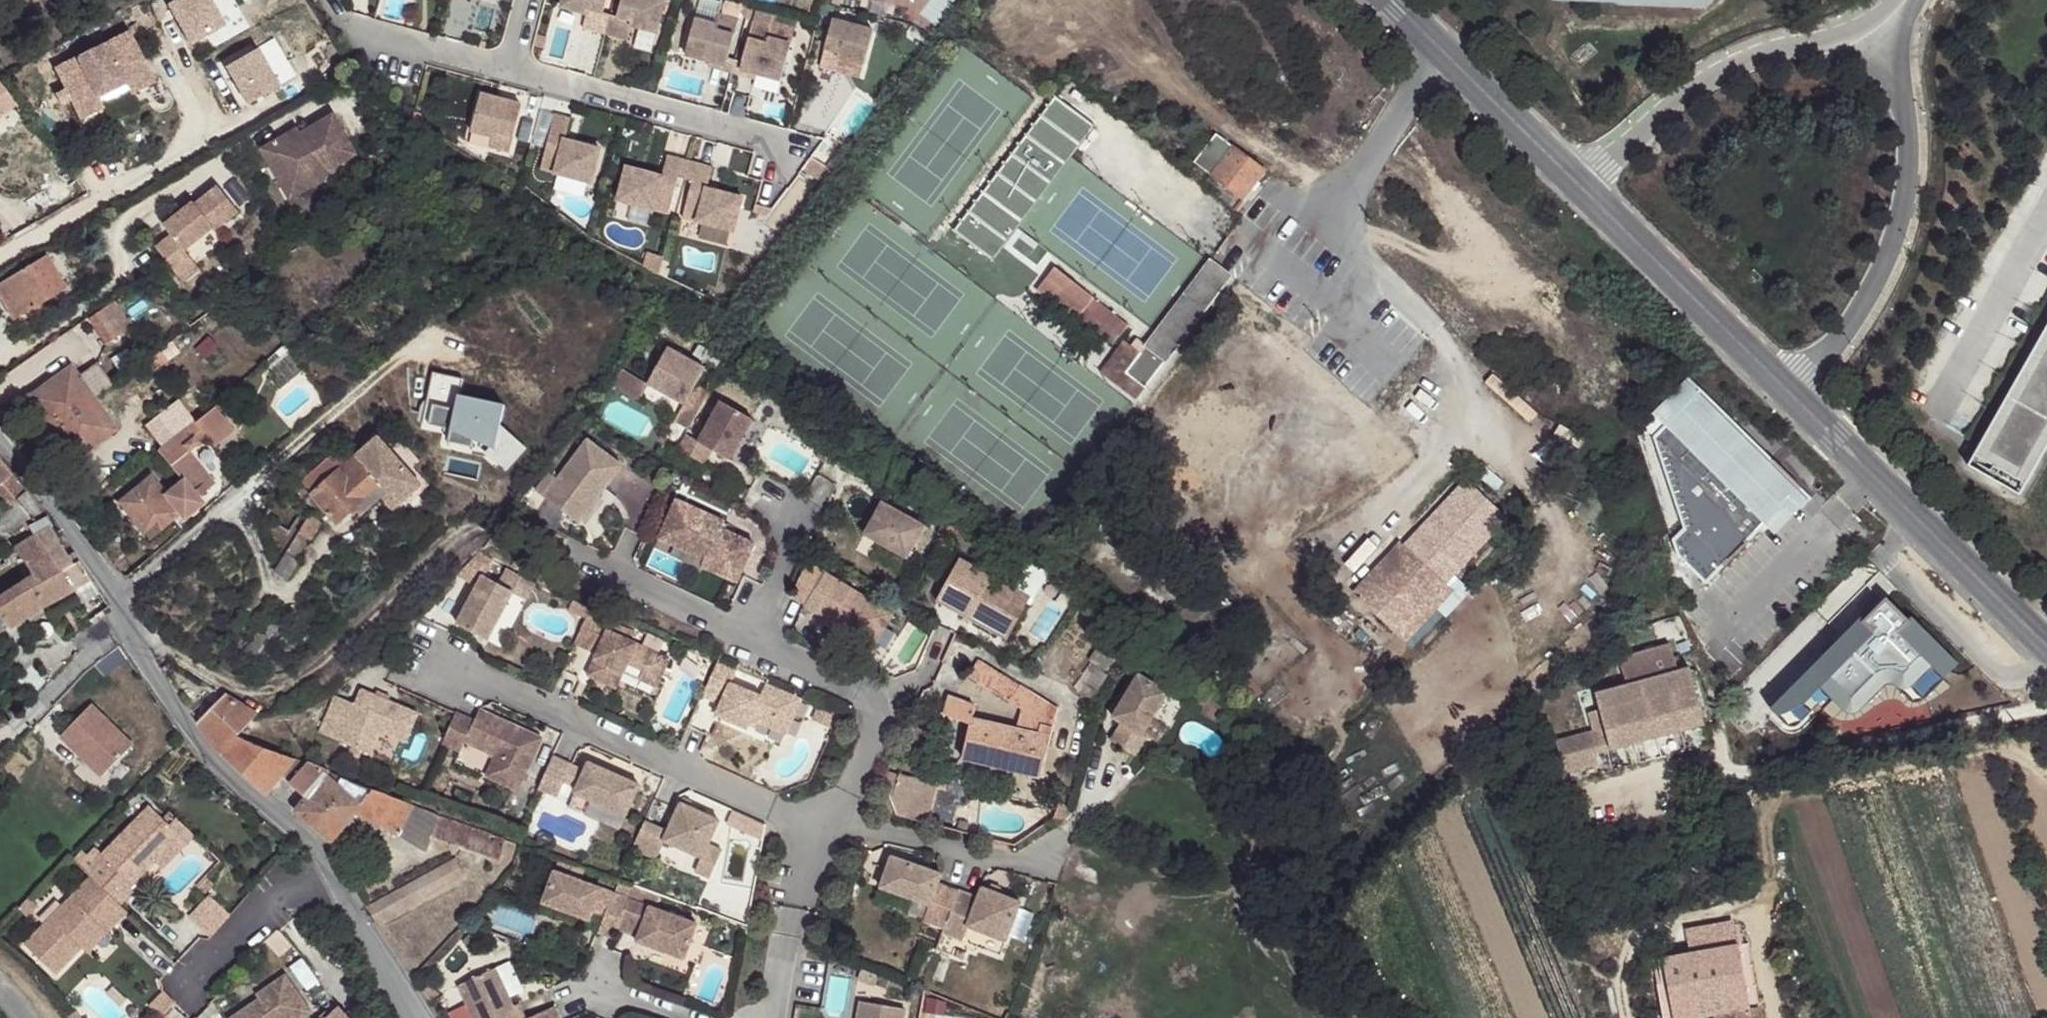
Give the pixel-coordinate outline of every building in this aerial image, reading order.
[(602,11),(605,0),(562,0),(560,6),(582,12),(584,5),(588,6),(586,14),(582,27),(597,31),(602,11)] [(618,15),(613,35),(627,39),(631,26),(633,19),(638,21),(636,27),(657,34),(667,0),(622,0),(618,15)] [(727,58),(738,20),(719,14),(722,4),(708,0),(700,0),(694,20),(685,55),(724,67),(727,58)] [(892,11),(895,0),(855,0),(892,11)] [(722,4),(719,14),(738,20),(742,7),(723,1),(722,4)] [(604,32),(610,13),(602,11),(597,31),(604,32)] [(758,11),(743,63),(741,71),(755,75),(781,83),(795,29),(774,24),(776,16),(758,11)] [(618,15),(610,13),(604,32),(613,35),(618,15)] [(834,76),(837,61),(839,56),(844,57),(842,62),(864,69),(873,35),(832,24),(818,72),(834,76)] [(154,78),(129,28),(52,66),(77,116),(103,104),(99,93),(125,79),(131,90),(154,78)] [(545,35),(535,32),(532,44),(542,46),(545,35)] [(730,74),(734,60),(727,58),(724,67),(685,55),(681,69),(706,76),(709,67),(730,74)] [(743,63),(734,60),(730,74),(754,81),(755,75),(741,71),(743,63)] [(519,104),(478,92),(467,128),(489,135),(486,146),(506,152),(519,104)] [(956,229),(996,259),(1095,127),(1056,96),(956,229)] [(417,109),(413,107),(410,116),(419,121),(421,117),(422,114),(419,111),(417,109)] [(598,149),(571,142),(569,148),(561,145),(562,139),(568,118),(552,114),(537,169),(589,184),(598,149)] [(264,151),(284,185),(296,178),(307,180),(313,190),(331,179),(328,174),(360,155),(337,115),(304,134),(306,138),(294,145),(289,137),(264,151)] [(301,129),(289,137),(294,145),(306,138),(304,134),(301,129)] [(1192,161),(1209,174),(1229,146),(1213,133),(1192,161)] [(569,148),(571,142),(562,139),(561,145),(569,148)] [(1229,146),(1209,174),(1241,199),(1262,171),(1229,146)] [(665,216),(675,180),(680,161),(666,157),(660,177),(657,184),(648,181),(650,175),(623,167),(613,202),(665,216)] [(682,182),(687,163),(680,161),(675,180),(682,182)] [(696,165),(687,163),(682,182),(690,184),(696,165)] [(696,165),(690,184),(680,221),(729,235),(739,200),(714,193),(712,199),(702,196),(704,190),(710,169),(696,165)] [(660,177),(650,175),(648,181),(657,184),(660,177)] [(296,178),(284,185),(294,201),(313,190),(307,180),(296,178)] [(712,199),(714,193),(704,190),(702,196),(712,199)] [(172,238),(156,249),(173,273),(190,260),(184,253),(213,232),(214,234),(238,216),(219,191),(196,209),(194,206),(182,215),(164,228),(172,238)] [(182,215),(194,206),(189,200),(178,209),(182,215)] [(644,253),(640,266),(655,275),(659,260),(660,258),(644,253)] [(47,254),(0,281),(0,295),(14,318),(68,287),(47,254)] [(1145,346),(1167,363),(1210,306),(1233,276),(1210,259),(1145,346)] [(190,260),(173,273),(182,285),(199,272),(190,260)] [(659,260),(655,275),(663,278),(666,270),(662,269),(663,262),(659,260)] [(1050,268),(1032,292),(1071,322),(1075,317),(1089,299),(1050,268)] [(1125,327),(1089,299),(1075,317),(1112,345),(1125,327)] [(90,316),(105,343),(129,327),(113,301),(90,316)] [(1965,462),(2015,490),(2046,434),(2046,312),(1965,462)] [(180,353),(173,342),(160,350),(146,359),(142,362),(149,372),(180,353)] [(1133,400),(1143,388),(1123,374),(1137,356),(1121,343),(1097,374),(1133,400)] [(146,359),(160,350),(156,345),(143,353),(146,359)] [(1143,388),(1167,363),(1145,346),(1137,356),(1123,374),(1143,388)] [(673,424),(686,431),(708,392),(694,384),(703,369),(665,348),(646,384),(683,405),(673,424)] [(115,427),(92,394),(111,381),(95,359),(76,372),(69,362),(24,394),(72,459),(115,427)] [(525,443),(501,419),(506,400),(461,387),(466,370),(436,362),(422,412),(451,420),(474,426),(496,433),(501,437),(490,447),(505,463),(525,443)] [(611,385),(636,399),(645,383),(619,369),(611,385)] [(674,412),(678,404),(644,389),(640,397),(674,412)] [(1742,435),(1696,391),(1650,439),(1682,530),(1670,542),(1676,559),(1704,586),(1789,498),(1794,504),(1800,509),(1809,500),(1742,435)] [(166,440),(199,414),(183,392),(149,418),(166,440)] [(213,489),(207,484),(223,470),(196,439),(213,424),(222,433),(239,417),(220,395),(199,414),(166,440),(155,449),(181,478),(179,480),(178,488),(190,501),(195,507),(213,489)] [(684,436),(676,451),(702,465),(710,451),(728,462),(751,420),(720,403),(697,443),(684,436)] [(474,426),(451,420),(448,432),(471,438),(474,426)] [(374,432),(353,451),(357,455),(378,436),(374,432)] [(339,524),(354,510),(361,517),(383,496),(389,491),(400,504),(421,485),(378,436),(357,455),(353,451),(346,444),(329,459),(321,460),(324,464),(304,482),(315,493),(313,495),(339,524)] [(598,496),(622,465),(587,438),(544,496),(578,522),(592,503),(589,501),(595,494),(598,496)] [(0,461),(0,491),(11,506),(26,493),(0,461)] [(178,488),(174,484),(157,466),(128,493),(155,521),(165,512),(170,518),(190,501),(178,488)] [(1397,541),(1448,581),(1508,519),(1464,477),(1402,544),(1397,541)] [(389,491),(383,496),(395,509),(400,504),(389,491)] [(592,503),(598,496),(595,494),(589,501),(592,503)] [(881,501),(863,533),(906,557),(923,525),(881,501)] [(684,529),(676,547),(707,560),(704,567),(737,581),(753,543),(720,529),(723,523),(692,509),(675,502),(666,521),(684,529)] [(165,512),(155,521),(160,527),(170,518),(165,512)] [(57,528),(48,518),(30,532),(36,539),(53,530),(57,528)] [(303,536),(300,535),(293,544),(275,572),(288,579),(301,563),(299,561),(311,541),(312,542),(322,526),(313,520),(303,536)] [(684,529),(666,521),(659,540),(676,547),(684,529)] [(74,590),(91,581),(67,540),(61,542),(53,530),(36,539),(2,559),(17,587),(0,598),(0,635),(74,590)] [(1353,593),(1403,635),(1448,581),(1397,541),(1353,593)] [(455,625),(486,641),(511,593),(512,592),(498,585),(482,577),(491,561),(476,553),(455,578),(475,588),(455,625)] [(993,575),(958,556),(935,597),(964,613),(962,617),(962,621),(967,624),(971,622),(973,618),(992,628),(1003,635),(1025,593),(1012,586),(1023,567),(1003,556),(993,575)] [(895,600),(807,560),(792,594),(807,601),(806,602),(844,620),(846,621),(848,618),(856,623),(851,633),(875,644),(889,614),(895,600)] [(506,569),(498,585),(512,592),(511,593),(524,600),(533,583),(506,569)] [(98,594),(91,581),(74,590),(84,603),(98,594)] [(462,601),(446,592),(434,615),(450,623),(462,601)] [(1840,643),(1770,713),(1782,724),(1795,725),(1825,694),(1841,711),(1855,711),(1886,679),(1906,699),(1919,700),(1951,668),(1882,600),(1857,625),(1864,632),(1846,649),(1840,643)] [(603,618),(588,611),(574,643),(589,650),(603,618)] [(904,620),(889,614),(875,644),(890,649),(904,620)] [(846,621),(844,620),(840,628),(851,633),(856,623),(848,618),(846,621)] [(606,630),(586,675),(616,688),(623,672),(627,663),(643,670),(661,677),(670,658),(606,630)] [(292,639),(285,633),(271,649),(279,655),(292,639)] [(1597,762),(1594,753),(1706,722),(1690,665),(1679,668),(1671,641),(1620,657),(1628,682),(1597,691),(1601,708),(1591,712),(1595,729),(1557,738),(1565,771),(1597,762)] [(1109,654),(1106,657),(1097,656),(1076,687),(1080,691),(1083,694),(1092,699),(1119,661),(1109,654)] [(1149,655),(1114,711),(1123,717),(1112,734),(1136,750),(1147,731),(1144,729),(1170,687),(1169,687),(1177,673),(1149,655)] [(961,757),(1039,775),(1057,709),(980,658),(972,676),(1021,710),(1016,730),(1000,725),(1002,718),(995,716),(996,712),(976,702),(975,705),(950,696),(945,712),(971,723),(961,757)] [(627,663),(623,672),(640,679),(643,670),(627,663)] [(716,663),(702,697),(720,705),(716,715),(747,728),(749,724),(751,719),(758,722),(771,727),(775,718),(784,715),(793,719),(802,698),(766,682),(736,670),(716,663)] [(352,705),(332,696),(316,733),(366,754),(375,732),(403,743),(415,714),(359,691),(352,705)] [(200,722),(223,754),(238,738),(259,715),(227,695),(200,722)] [(93,707),(62,738),(102,778),(135,745),(93,707)] [(471,722),(453,714),(440,744),(458,752),(462,743),(493,756),(503,761),(494,782),(516,791),(540,738),(525,732),(523,736),(515,731),(517,729),(477,710),(471,722)] [(771,727),(786,734),(793,719),(784,715),(775,718),(771,727)] [(758,722),(751,719),(749,724),(756,728),(758,722)] [(238,738),(223,754),(268,796),(281,779),(288,770),(296,760),(238,738)] [(503,761),(493,756),(484,777),(494,782),(503,761)] [(568,765),(550,757),(536,790),(554,798),(562,779),(568,767),(568,765)] [(307,763),(296,760),(288,770),(295,777),(307,763)] [(290,787),(309,764),(307,763),(295,777),(288,770),(281,779),(290,787)] [(585,763),(580,773),(575,785),(571,794),(622,817),(636,786),(615,777),(613,781),(607,779),(608,774),(585,763)] [(290,787),(306,800),(296,812),(331,840),(355,812),(398,835),(414,807),(415,805),(309,764),(290,787)] [(580,773),(568,767),(562,779),(575,785),(580,773)] [(902,771),(892,799),(899,814),(922,819),(935,782),(902,771)] [(678,804),(687,808),(690,804),(680,799),(678,804)] [(642,822),(630,850),(653,860),(662,842),(699,859),(708,840),(708,841),(717,821),(687,808),(678,804),(665,832),(642,822)] [(433,835),(439,816),(414,807),(398,835),(428,853),(433,835)] [(91,872),(96,877),(124,905),(138,892),(135,888),(162,861),(185,838),(168,821),(155,808),(108,854),(102,848),(93,857),(88,852),(79,860),(91,872)] [(734,813),(727,810),(723,818),(730,822),(734,813)] [(175,813),(168,821),(185,838),(162,861),(169,868),(200,838),(175,813)] [(750,820),(734,813),(730,822),(730,823),(746,831),(750,820)] [(505,842),(439,816),(433,835),(499,860),(505,842)] [(708,841),(708,840),(699,859),(693,873),(707,879),(722,846),(708,841)] [(870,851),(858,881),(874,887),(886,857),(870,851)] [(945,928),(959,890),(939,882),(942,873),(892,855),(881,886),(929,904),(923,920),(945,928)] [(367,904),(376,920),(464,873),(455,857),(367,904)] [(593,911),(601,889),(551,872),(539,903),(589,922),(593,911)] [(75,897),(43,929),(28,943),(58,974),(85,948),(104,929),(109,934),(132,912),(124,905),(96,877),(75,897)] [(211,879),(201,888),(209,897),(219,887),(211,879)] [(979,897),(959,890),(945,928),(943,932),(964,940),(969,926),(1007,940),(1022,901),(983,887),(979,897)] [(605,916),(613,894),(601,889),(593,911),(605,916)] [(615,930),(627,899),(613,894),(605,916),(598,934),(612,938),(615,930)] [(215,897),(196,916),(217,937),(236,919),(215,897)] [(30,898),(20,908),(28,916),(38,906),(30,898)] [(695,924),(627,899),(615,930),(636,937),(635,941),(682,959),(695,924)] [(589,922),(539,903),(536,912),(586,930),(589,922)] [(1687,926),(1690,951),(1741,942),(1736,917),(1687,926)] [(280,928),(267,939),(278,953),(292,942),(280,928)] [(104,929),(85,948),(90,952),(109,934),(104,929)] [(1741,942),(1690,951),(1680,953),(1683,969),(1694,967),(1697,978),(1746,969),(1741,942)] [(1680,953),(1651,958),(1662,1017),(1711,1017),(1722,1008),(1751,1004),(1746,969),(1697,978),(1694,967),(1683,969),(1680,953)] [(468,1017),(519,1017),(514,1005),(508,1007),(504,998),(518,992),(504,963),(453,986),(464,1009),(468,1017)] [(258,999),(230,1017),(302,1017),(311,1012),(286,974),(264,989),(267,993),(258,999)] [(255,995),(258,999),(267,993),(264,989),(255,995)] [(162,1017),(165,1017),(178,1005),(166,994),(152,1008),(162,1017)] [(896,1006),(850,999),(847,1017),(894,1017),(896,1006)] [(1711,1017),(1767,1017),(1765,1003),(1751,1004),(1722,1008),(1711,1017)] [(340,1010),(336,1005),(322,1017),(331,1017),(340,1010)] [(553,1006),(528,1017),(558,1017),(553,1006)] [(464,1009),(446,1017),(468,1017),(464,1009)] [(340,1010),(331,1017),(348,1017),(340,1010)]
